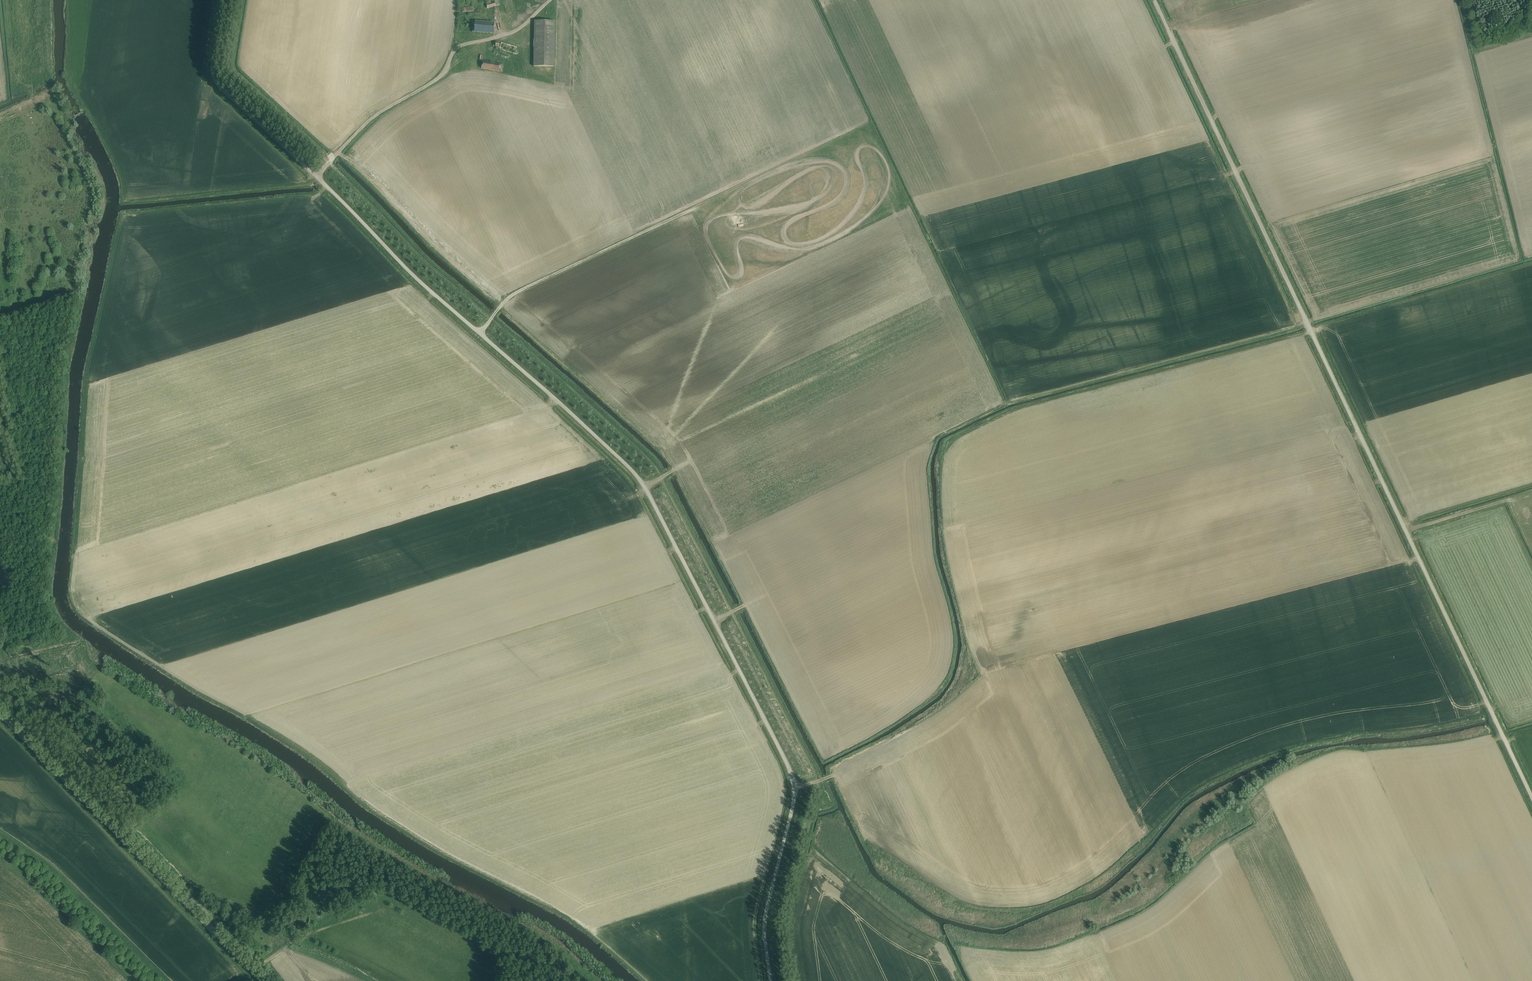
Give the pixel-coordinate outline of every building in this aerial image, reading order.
[(487,5),(487,8),(496,6),(500,5),(498,0),(494,0),(495,2),(491,3),(490,2),(488,2),(489,4),(487,5)] [(473,28),(472,32),(474,32),(494,34),(494,23),(475,21),(475,22),(473,22),(473,24),(475,24),(474,28),(473,28)] [(555,21),(534,21),(534,34),(534,41),(534,52),(534,67),(554,67),(555,21)] [(501,43),(499,50),(515,54),(517,48),(501,43)] [(481,69),(501,72),(502,64),(482,60),(481,69)]
